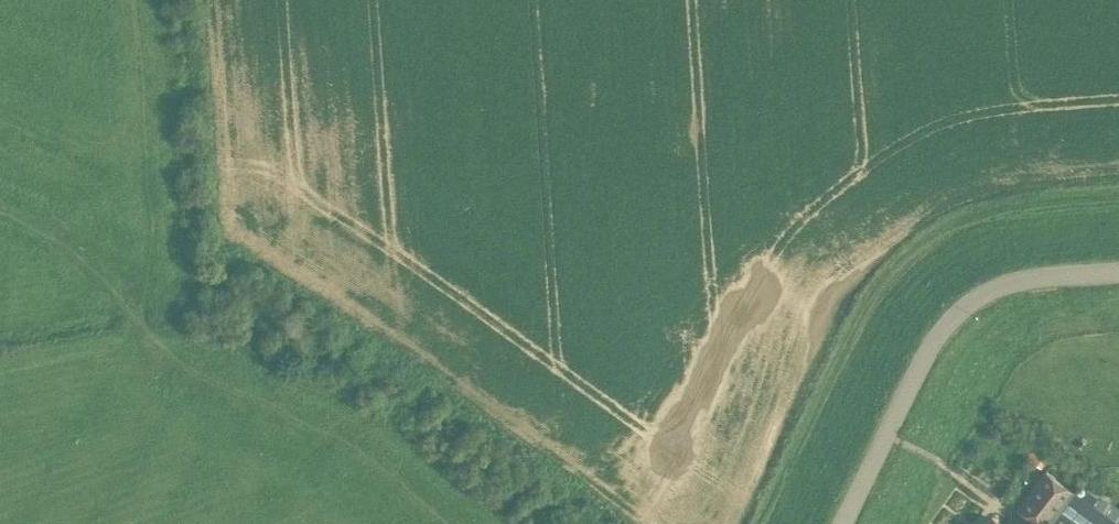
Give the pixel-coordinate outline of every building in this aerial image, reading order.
[(1017,508),(1039,523),(1118,523),(1118,522),(1043,468),(1029,487),(1031,489),(1017,508)]
